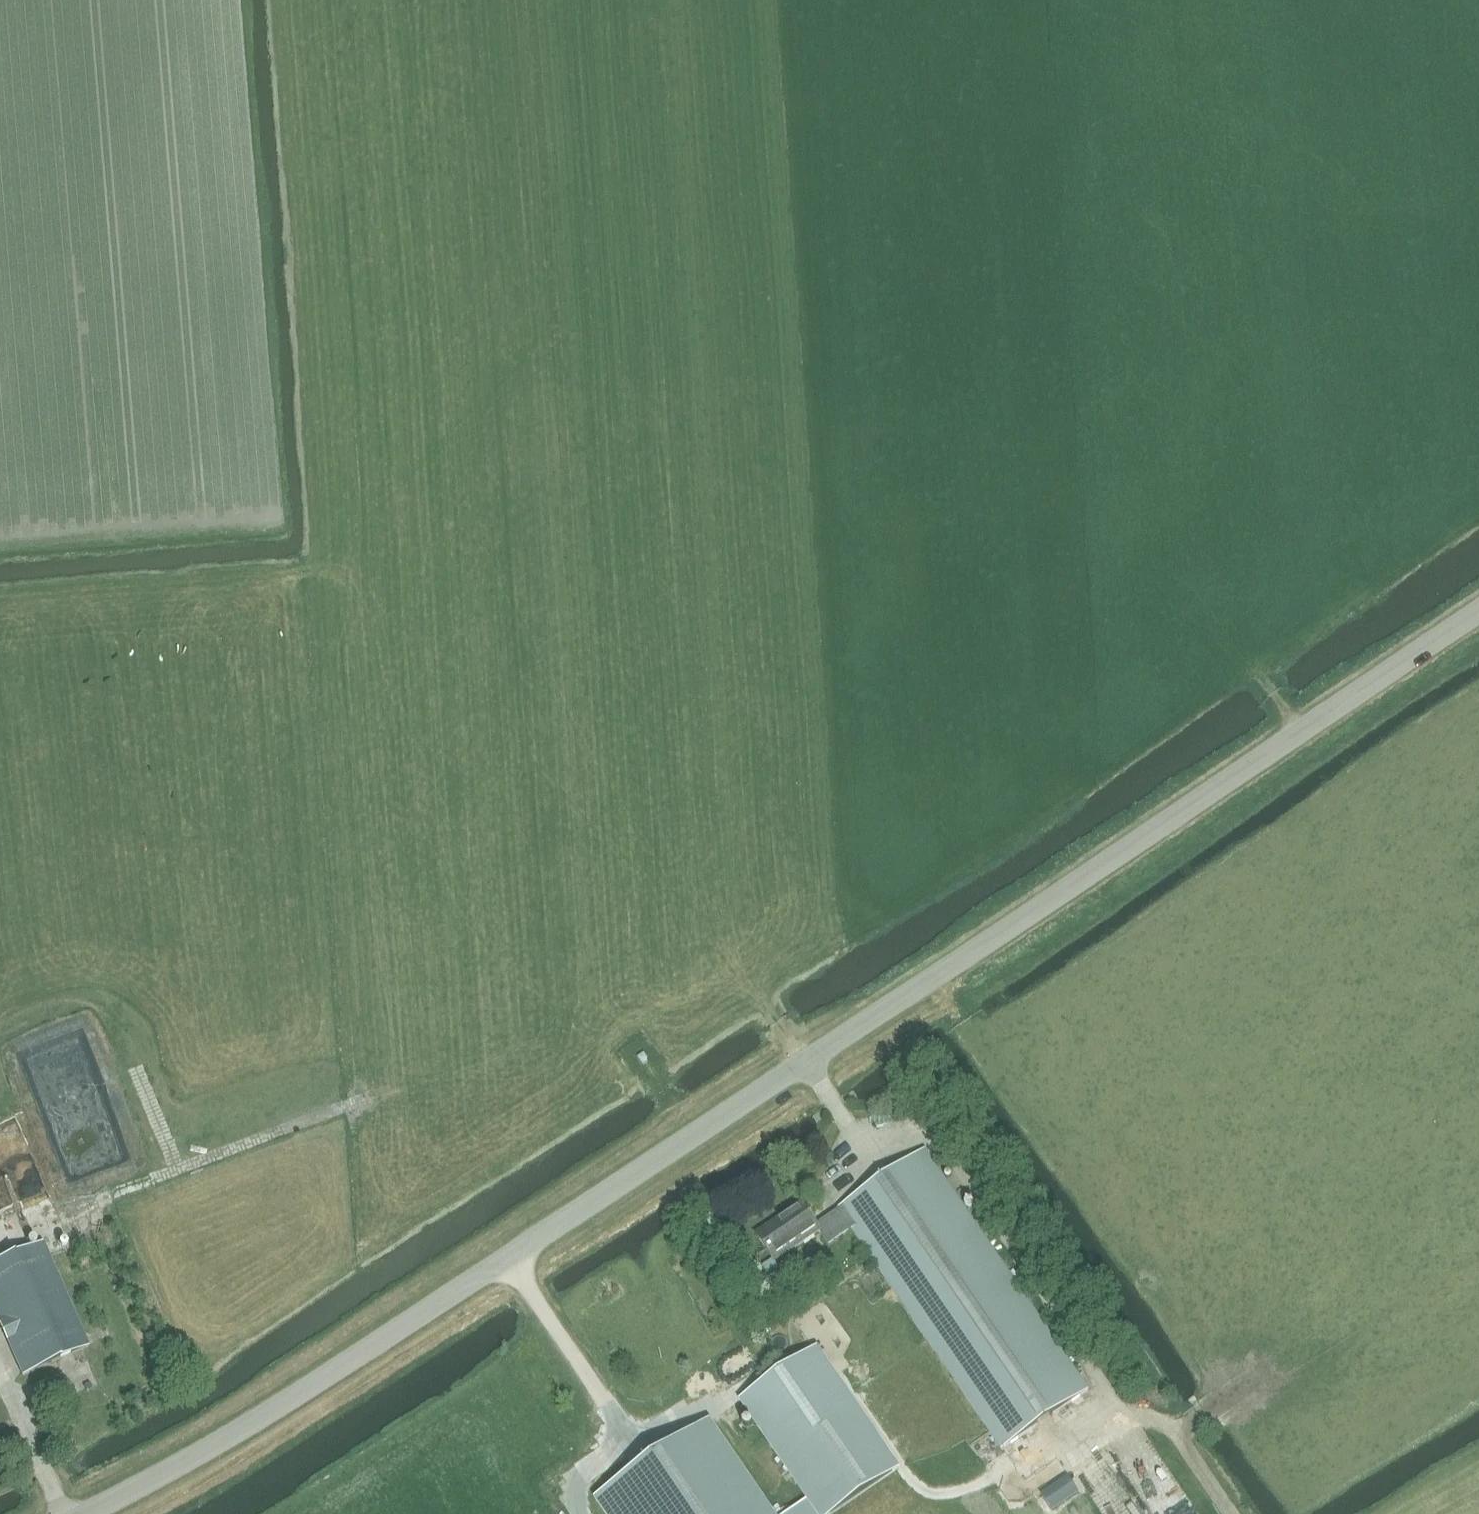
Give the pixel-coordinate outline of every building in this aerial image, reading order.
[(63,1157),(81,1143),(70,1130),(76,1125),(67,1113),(43,1131),(63,1157)] [(829,1245),(853,1229),(1003,1449),(1088,1391),(924,1150),(839,1208),(839,1209),(816,1225),(802,1204),(756,1235),(774,1262),(819,1231),(829,1245)] [(0,1259),(0,1324),(22,1375),(88,1346),(43,1244),(2,1262),(0,1259)] [(814,1350),(741,1399),(809,1499),(786,1513),(832,1513),(896,1470),(814,1350)] [(598,1497),(610,1513),(770,1513),(708,1422),(598,1497)]
